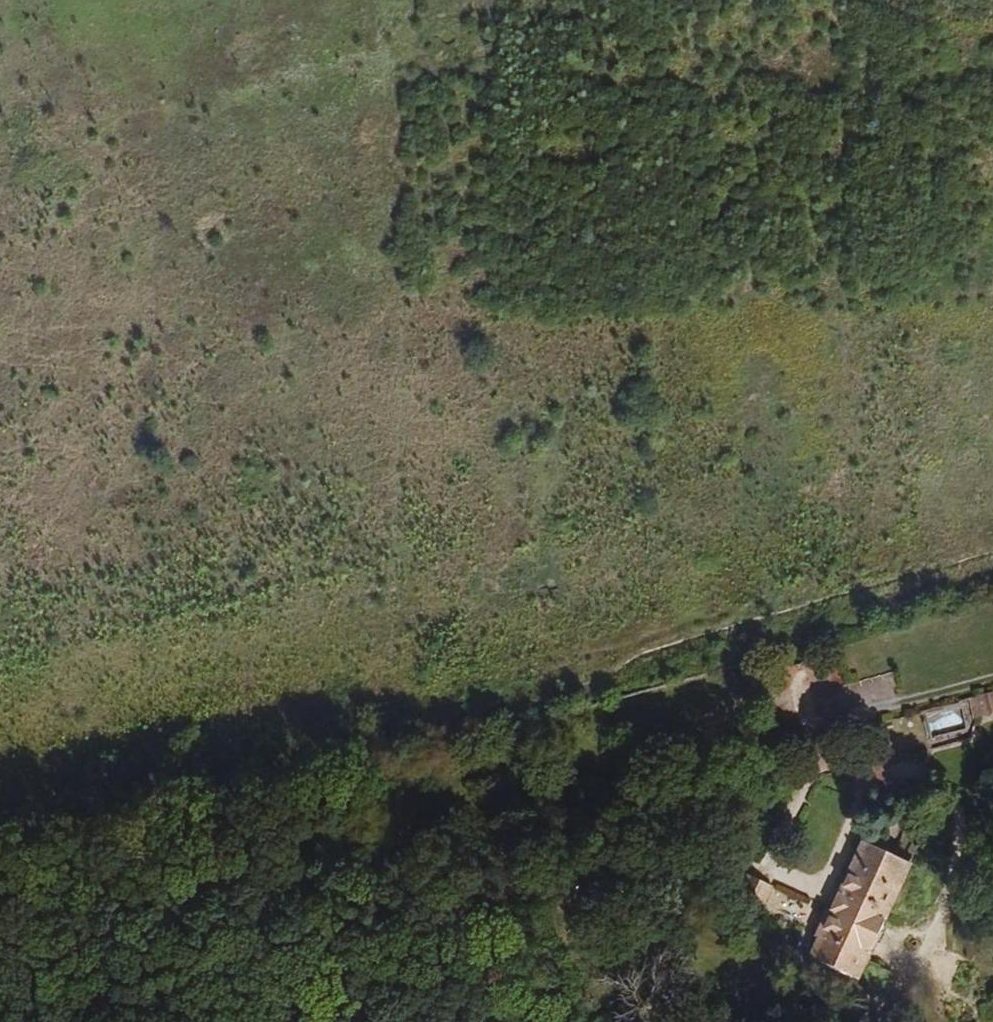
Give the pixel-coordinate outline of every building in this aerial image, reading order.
[(978,696),(978,698),(968,702),(978,717),(992,713),(992,692),(978,696)] [(962,707),(952,709),(958,731),(961,730),(965,728),(962,707)] [(958,731),(952,709),(927,715),(932,738),(935,738),(934,737),(958,731)] [(867,962),(910,866),(861,844),(811,955),(884,989),(892,973),(867,962)] [(737,900),(763,912),(775,887),(748,875),(737,900)]
